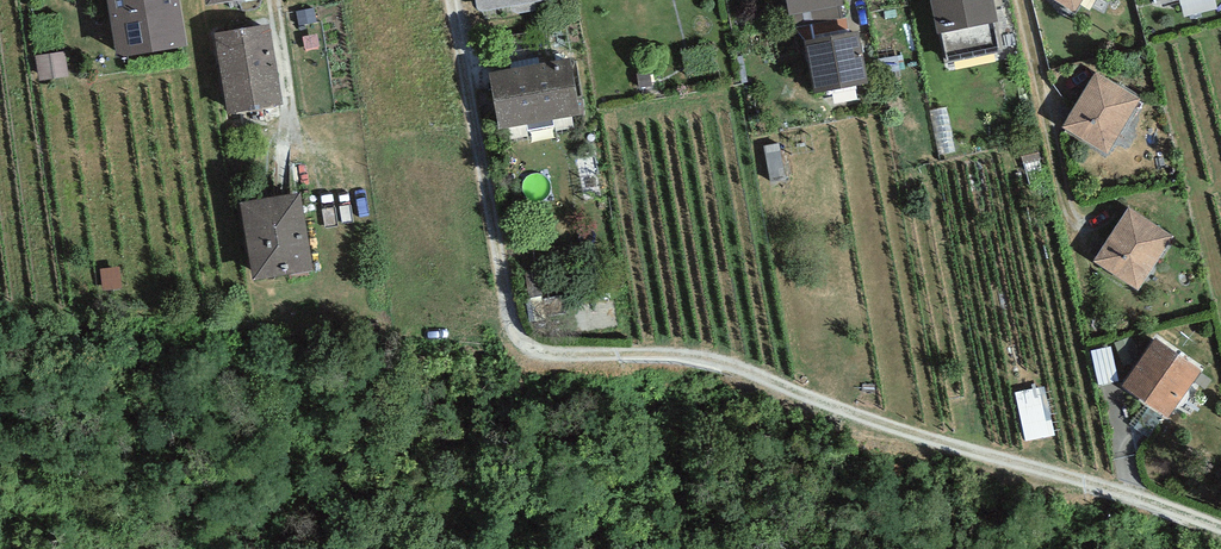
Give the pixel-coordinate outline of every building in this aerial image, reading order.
[(117,58),(188,47),(180,0),(107,0),(117,58)] [(478,11),(544,0),(475,0),(478,11)] [(789,15),(843,5),(842,0),(786,0),(789,15)] [(937,34),(998,21),(993,0),(930,0),(937,34)] [(1074,12),(1082,0),(1055,0),(1074,12)] [(269,24),(214,34),(228,114),(283,105),(269,24)] [(858,31),(804,41),(813,93),(868,83),(858,31)] [(571,59),(488,72),(498,131),(528,126),(528,130),(555,126),(554,119),(580,115),(571,59)] [(1096,72),(1062,127),(1108,154),(1140,98),(1096,72)] [(302,192),(240,203),(253,281),(315,270),(302,192)] [(1128,207),(1093,262),(1139,291),(1173,234),(1128,207)] [(1156,339),(1123,386),(1168,418),(1201,370),(1156,339)] [(1049,385),(1023,390),(1032,438),(1059,432),(1049,385)]
